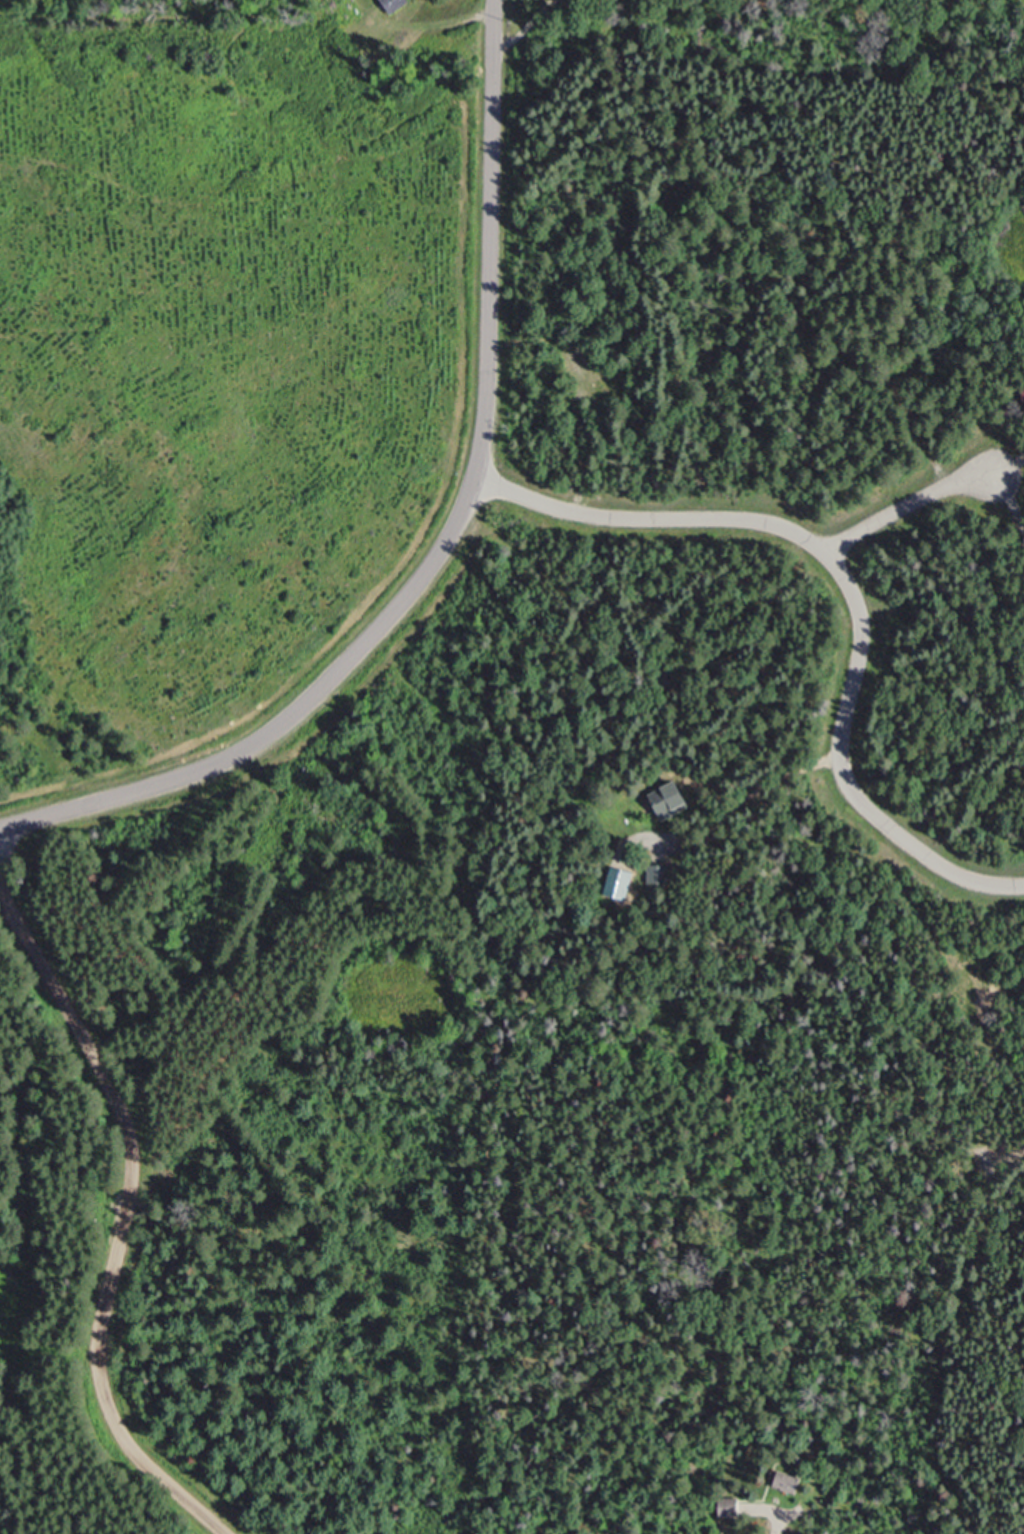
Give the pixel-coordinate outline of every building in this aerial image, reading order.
[(410,0),(382,0),(392,14),(411,1),(410,0)] [(654,793),(663,820),(695,809),(685,782),(654,793)] [(672,884),(672,866),(653,866),(652,884),(672,884)] [(799,1494),(804,1480),(783,1473),(779,1487),(799,1494)]
